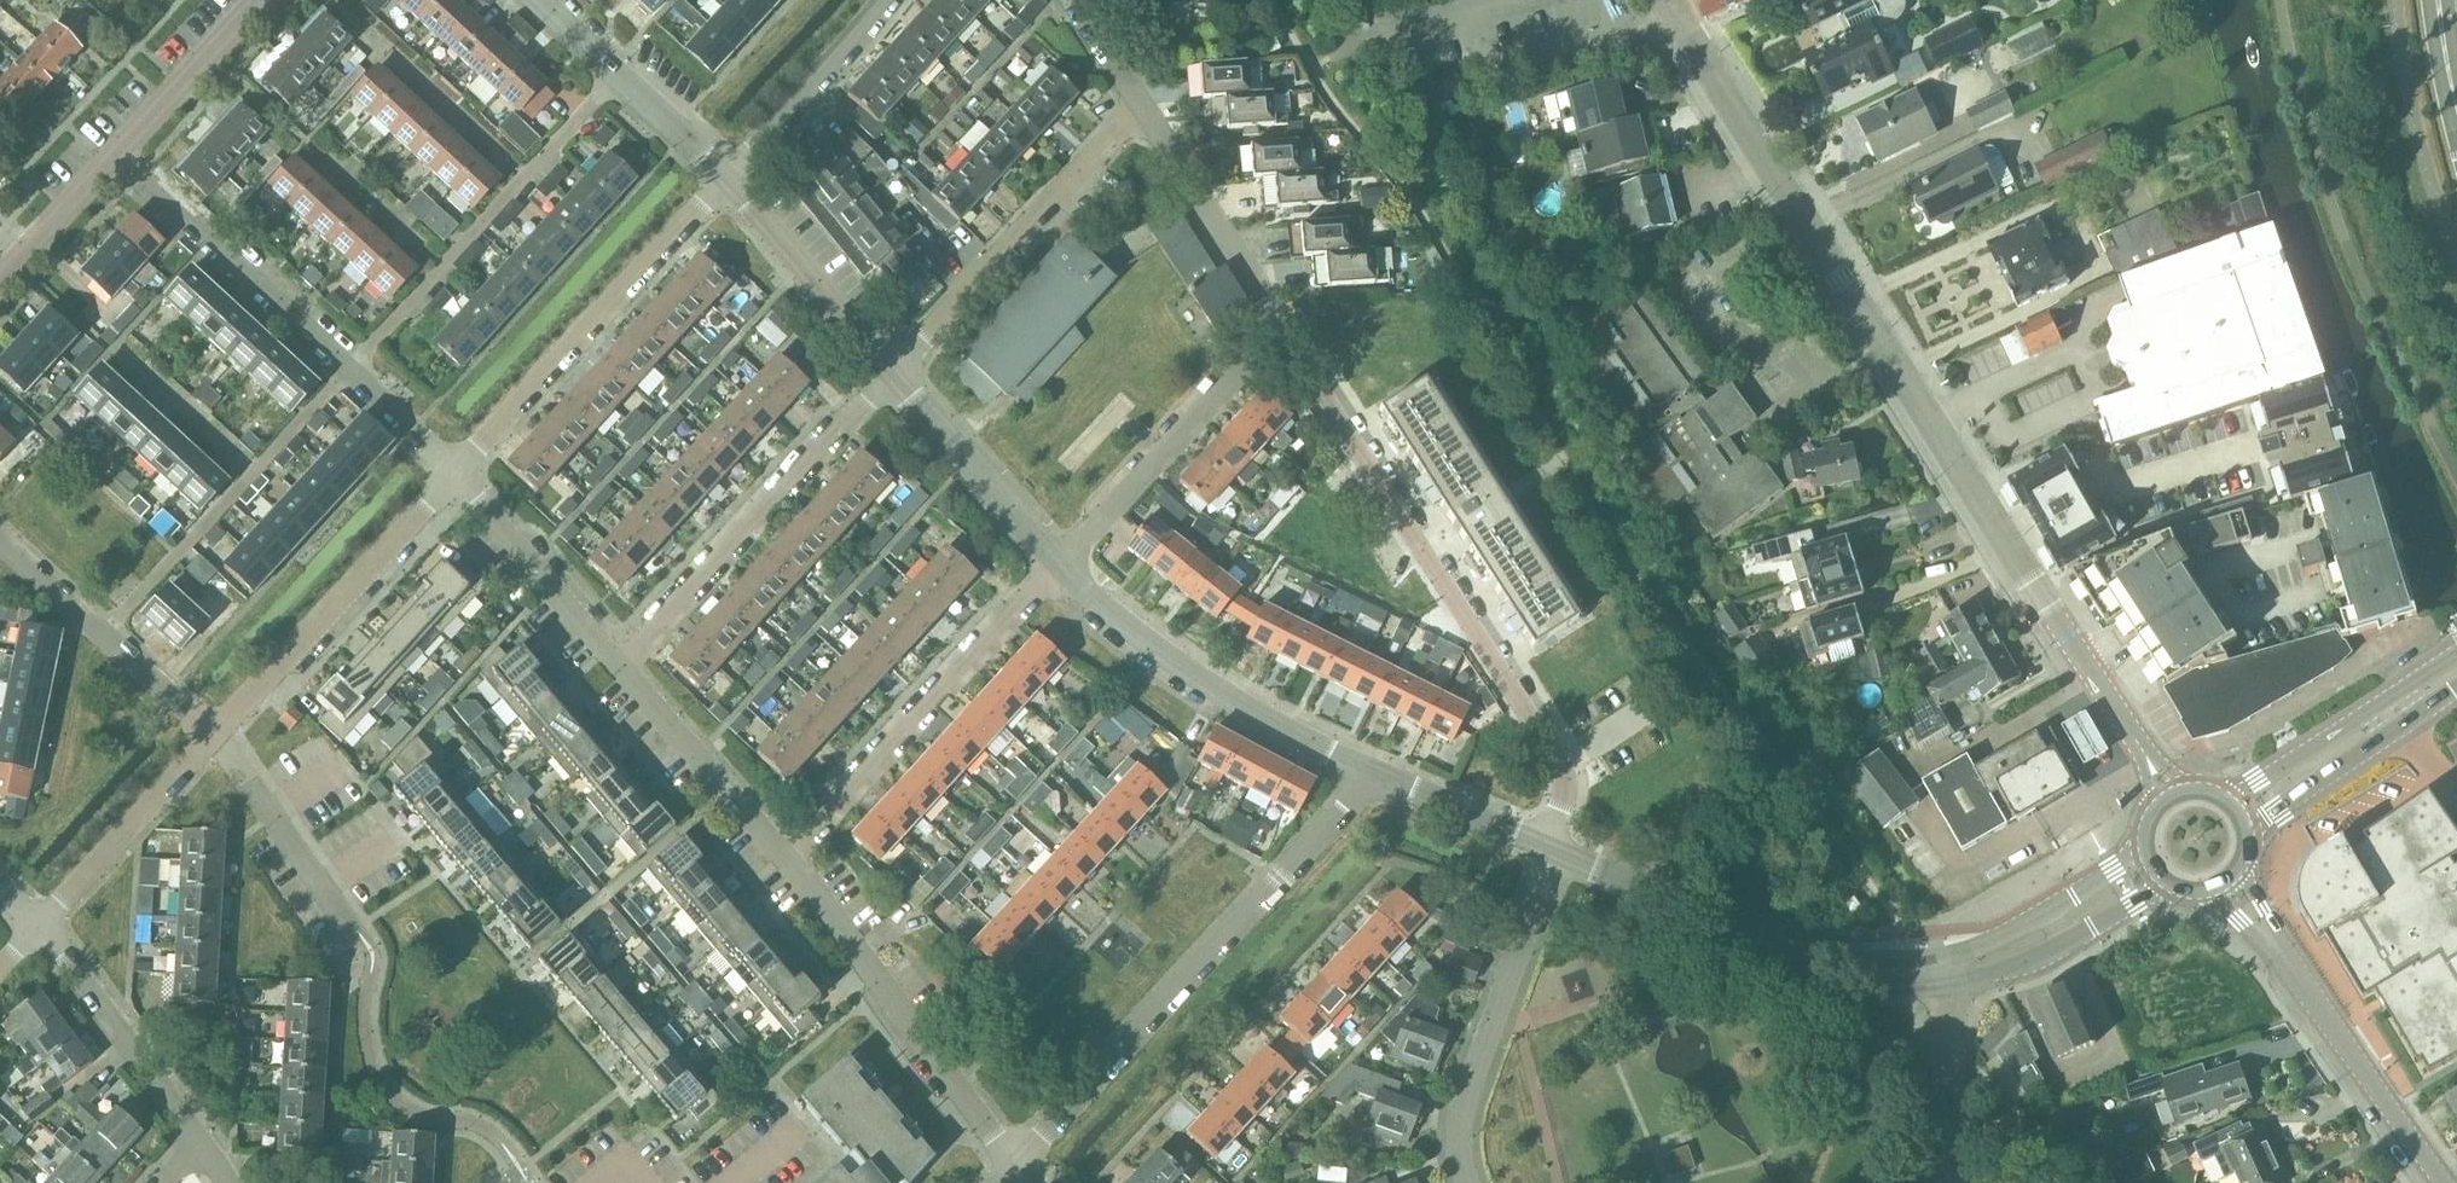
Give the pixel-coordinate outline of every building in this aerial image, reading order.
[(426,0),(401,0),(399,3),(412,15),(426,0)] [(412,15),(435,36),(462,7),(455,0),(426,0),(412,15)] [(650,14),(664,0),(635,0),(650,14)] [(671,7),(685,19),(694,11),(682,0),(678,0),(671,7)] [(760,0),(729,0),(724,5),(752,31),(771,10),(760,0)] [(771,10),(780,0),(760,0),(771,10)] [(953,0),(935,0),(924,11),(954,39),(973,19),(953,0)] [(973,19),(991,0),(953,0),(973,19)] [(1707,20),(1757,0),(1699,0),(1707,20)] [(1892,72),(1873,31),(1896,20),(1899,18),(1900,17),(1902,15),(1903,14),(1903,12),(1904,10),(1905,9),(1905,7),(1905,5),(1905,3),(1905,1),(1904,0),(1801,0),(1813,25),(1818,23),(1828,46),(1806,56),(1808,60),(1804,62),(1810,76),(1815,74),(1826,97),(1869,77),(1871,81),(1892,72)] [(752,31),(724,5),(707,23),(705,26),(733,52),(752,31)] [(462,7),(435,36),(458,57),(485,28),(462,7)] [(686,48),(713,73),(733,52),(705,26),(707,23),(694,11),(685,19),(692,26),(695,23),(703,30),(686,48)] [(954,39),(924,11),(905,32),(935,60),(954,39)] [(517,33),(525,24),(515,14),(506,23),(517,33)] [(321,17),(321,18),(302,38),(329,64),(349,43),(321,17)] [(6,30),(29,51),(20,61),(46,86),(64,68),(37,43),(15,21),(6,30)] [(1929,43),(1941,69),(1985,48),(1973,22),(1929,43)] [(55,24),(37,43),(64,68),(81,50),(55,24)] [(525,24),(517,33),(527,43),(535,34),(525,24)] [(485,28),(458,57),(482,79),(508,49),(485,28)] [(935,60),(905,32),(886,53),(916,80),(935,60)] [(1269,51),(1280,47),(1276,36),(1265,41),(1269,51)] [(329,64),(302,38),(282,59),(310,85),(329,64)] [(1027,61),(1034,54),(1023,44),(1017,52),(1027,61)] [(508,49),(482,79),(505,100),(532,70),(508,49)] [(916,80),(886,53),(866,73),(896,101),(916,80)] [(310,85),(282,59),(262,80),(290,106),(310,85)] [(1258,60),(1186,66),(1189,99),(1211,97),(1261,94),(1261,92),(1259,71),(1258,60)] [(3,79),(29,104),(46,86),(20,61),(3,79)] [(972,85),(985,71),(976,62),(963,77),(972,85)] [(350,75),(357,82),(366,73),(359,66),(350,75)] [(391,80),(377,67),(350,97),(370,116),(400,83),(393,77),(391,80)] [(1004,67),(997,74),(1007,83),(1014,76),(1004,67)] [(1077,94),(1048,68),(1029,90),(1057,116),(1077,94)] [(532,70),(505,100),(518,112),(520,110),(530,119),(552,95),(542,85),(545,82),(532,70)] [(896,101),(866,73),(847,94),(860,106),(850,116),(875,140),(885,130),(877,122),(896,101)] [(341,84),(348,91),(357,82),(350,75),(341,84)] [(3,79),(0,82),(0,112),(11,123),(29,104),(3,79)] [(1627,122),(1626,120),(1617,81),(1557,96),(1567,137),(1579,133),(1627,122)] [(400,83),(370,116),(390,135),(418,104),(404,92),(407,89),(400,83)] [(333,93),(340,100),(348,91),(341,84),(333,93)] [(948,111),(964,94),(955,86),(940,103),(948,111)] [(985,88),(978,95),(989,105),(995,97),(985,88)] [(1057,116),(1029,90),(1009,111),(1038,137),(1057,116)] [(1932,127),(1915,91),(1859,119),(1879,162),(1919,143),(1915,135),(1932,127)] [(1261,94),(1211,97),(1214,128),(1243,126),(1244,134),(1258,133),(1257,128),(1287,125),(1286,115),(1290,115),(1288,96),(1288,92),(1272,93),(1263,94),(1261,94)] [(324,102),(331,109),(340,100),(333,93),(324,102)] [(1976,129),(2013,111),(2004,93),(1967,110),(1976,129)] [(324,102),(316,112),(322,118),(331,109),(324,102)] [(938,122),(948,111),(938,102),(928,113),(938,122)] [(418,104),(390,135),(410,153),(441,120),(433,113),(431,116),(418,104)] [(219,129),(246,155),(266,134),(238,108),(219,129)] [(963,109),(956,117),(967,128),(975,120),(963,109)] [(1038,137),(1009,111),(990,132),(1018,158),(1038,137)] [(322,118),(316,112),(307,121),(314,127),(322,118)] [(498,126),(526,153),(536,143),(508,116),(498,126)] [(1579,133),(1589,173),(1649,159),(1638,117),(1626,120),(1627,122),(1579,133)] [(918,143),(928,133),(912,118),(903,129),(918,143)] [(441,120),(410,153),(431,172),(458,142),(444,129),(447,126),(441,120)] [(952,121),(944,129),(956,141),(964,132),(952,121)] [(591,139),(601,148),(614,135),(604,126),(591,139)] [(246,155),(219,129),(199,150),(227,176),(246,155)] [(945,131),(938,139),(950,149),(956,142),(945,131)] [(849,169),(870,152),(849,132),(796,174),(815,197),(849,169)] [(1018,158),(990,132),(971,153),(999,179),(1018,158)] [(2031,165),(2042,188),(2112,155),(2102,133),(2031,165)] [(1265,142),(1236,145),(1239,179),(1260,177),(1260,176),(1301,173),(1301,172),(1313,171),(1311,150),(1310,139),(1281,142),(1280,134),(1265,135),(1265,142)] [(458,142),(431,172),(451,190),(481,157),(474,151),(471,154),(458,142)] [(1939,176),(1915,188),(1918,194),(1917,195),(1916,197),(1915,199),(1915,200),(1915,202),(1916,204),(1917,205),(1918,207),(1919,208),(1921,209),(1922,210),(1924,210),(1926,210),(1931,221),(1936,219),(1937,220),(1938,222),(1939,223),(1940,224),(1942,225),(1944,225),(1945,225),(1947,225),(1949,224),(1950,223),(1951,222),(1952,221),(1953,219),(1953,217),(1954,216),(1953,214),(1953,212),(1952,211),(1996,189),(2011,181),(1997,153),(1993,149),(1988,147),(1984,147),(1977,150),(1937,170),(1939,176)] [(587,177),(613,201),(633,180),(619,167),(626,159),(614,148),(608,156),(607,155),(587,177)] [(227,176),(199,150),(180,171),(207,197),(227,176)] [(925,150),(916,159),(929,171),(937,161),(925,150)] [(889,176),(870,152),(849,169),(815,197),(834,220),(867,193),(889,176)] [(999,179),(971,153),(951,174),(980,200),(999,179)] [(266,165),(274,172),(282,163),(275,156),(266,165)] [(481,157),(451,190),(471,209),(499,178),(485,165),(487,163),(481,157)] [(287,206),(317,174),(310,168),(307,170),(294,158),(266,187),(267,188),(259,196),(278,215),(287,206)] [(568,172),(558,163),(547,175),(557,184),(568,172)] [(257,175),(265,182),(274,172),(266,165),(257,175)] [(867,193),(834,220),(855,245),(888,217),(910,197),(947,230),(956,219),(931,196),(900,167),(889,176),(867,193)] [(1301,173),(1260,176),(1260,177),(1263,209),(1291,206),(1292,214),(1308,213),(1307,206),(1336,203),(1335,192),(1324,193),(1322,170),(1313,171),(1301,172),(1301,173)] [(317,174),(287,206),(308,225),(335,195),(321,183),(323,181),(317,174)] [(980,200),(951,174),(931,196),(956,219),(959,222),(980,200)] [(249,184),(256,190),(265,182),(257,175),(249,184)] [(536,187),(546,196),(557,184),(547,175),(536,187)] [(613,201),(587,177),(568,197),(594,222),(613,201)] [(1623,237),(1673,225),(1662,178),(1622,187),(1624,197),(1615,200),(1613,189),(1579,197),(1590,243),(1623,235),(1623,237)] [(241,193),(248,199),(256,190),(249,184),(241,193)] [(232,202),(240,208),(248,199),(241,193),(232,202)] [(2271,227),(2260,193),(2239,200),(2239,202),(2248,227),(2250,234),(2271,227)] [(407,207),(422,221),(434,208),(419,194),(407,207)] [(335,195),(308,225),(328,243),(357,211),(350,205),(348,207),(335,195)] [(594,222),(568,197),(548,218),(575,243),(594,222)] [(523,207),(513,198),(503,210),(513,219),(523,207)] [(240,208),(232,202),(223,211),(231,218),(240,208)] [(1179,219),(1170,206),(1144,223),(1153,236),(1179,219)] [(492,222),(502,231),(513,219),(503,210),(492,222)] [(2120,279),(2181,258),(2159,210),(2129,223),(2136,239),(2106,253),(2118,280),(2120,279)] [(357,211),(328,243),(348,262),(375,232),(361,220),(363,217),(357,211)] [(442,240),(454,228),(436,212),(425,224),(442,240)] [(1315,222),(1287,224),(1290,257),(1310,255),(1310,254),(1350,251),(1350,250),(1348,229),(1360,228),(1359,217),(1331,220),(1330,213),(1314,215),(1315,222)] [(905,242),(907,241),(905,237),(913,231),(900,215),(892,221),(888,217),(855,245),(874,268),(877,265),(893,283),(895,281),(915,304),(947,276),(929,254),(921,261),(905,242)] [(107,244),(136,271),(163,243),(134,216),(107,244)] [(575,243),(548,218),(529,239),(556,263),(575,243)] [(2009,288),(2017,305),(2068,281),(2060,264),(2058,265),(2049,244),(2051,243),(2049,239),(2058,235),(2050,218),(2040,223),(2039,221),(1989,244),(2000,267),(2001,266),(2011,287),(2009,288)] [(1162,250),(1188,233),(1179,219),(1153,236),(1162,250)] [(2129,223),(2099,237),(2106,253),(2136,239),(2129,223)] [(2139,391),(2100,404),(2112,445),(2122,446),(2199,420),(2326,377),(2274,226),(2271,227),(2250,234),(2181,258),(2120,279),(2130,306),(2116,311),(2112,319),(2120,339),(2116,340),(2115,342),(2113,348),(2118,363),(2126,366),(2129,365),(2139,391)] [(375,232),(348,262),(368,280),(397,248),(390,241),(387,244),(375,232)] [(1171,263),(1197,247),(1188,233),(1162,250),(1171,263)] [(556,263),(529,239),(510,260),(537,284),(556,263)] [(1066,239),(1057,248),(961,353),(966,358),(954,373),(985,402),(1000,390),(1006,394),(1009,391),(1025,400),(1080,340),(1070,325),(1112,278),(1093,262),(1099,256),(1091,248),(1085,255),(1066,239)] [(484,250),(474,241),(464,252),(473,261),(484,250)] [(136,271),(107,244),(81,272),(110,299),(119,290),(130,299),(138,290),(127,281),(136,271)] [(1206,260),(1197,247),(1171,263),(1180,277),(1206,260)] [(1310,254),(1310,255),(1313,287),(1387,280),(1386,270),(1389,268),(1391,264),(1390,252),(1388,248),(1383,247),(1371,248),(1350,250),(1350,251),(1310,254)] [(397,248),(368,280),(389,299),(415,269),(401,257),(404,254),(397,248)] [(453,264),(463,273),(473,261),(464,252),(453,264)] [(680,277),(709,304),(729,283),(700,256),(680,277)] [(537,284),(510,260),(491,280),(518,305),(537,284)] [(1189,290),(1214,274),(1206,260),(1180,277),(1189,290)] [(165,298),(183,315),(186,318),(214,288),(193,268),(165,298)] [(1189,290),(1215,330),(1247,309),(1221,269),(1214,274),(1189,290)] [(1714,537),(1781,490),(1754,452),(1745,459),(1730,438),(1758,418),(1734,385),(1708,403),(1701,392),(1697,395),(1691,386),(1706,375),(1645,289),(1651,285),(1641,272),(1609,294),(1599,279),(1562,305),(1582,333),(1572,340),(1592,369),(1583,376),(1624,434),(1632,429),(1643,444),(1626,456),(1667,515),(1688,500),(1714,537)] [(709,304),(680,277),(661,298),(690,325),(709,304)] [(746,320),(768,297),(747,277),(737,288),(750,301),(739,313),(746,320)] [(1435,291),(1452,289),(1450,277),(1433,279),(1435,291)] [(518,305),(491,280),(472,301),(499,326),(518,305)] [(214,288),(186,318),(207,337),(235,307),(214,288)] [(499,326),(472,301),(463,311),(451,301),(453,300),(444,291),(432,303),(479,346),(499,326)] [(690,325),(661,298),(642,319),(671,346),(690,325)] [(479,346),(432,303),(421,315),(431,324),(433,322),(444,332),(434,344),(460,368),(479,346)] [(2055,327),(2068,321),(2061,305),(2047,311),(2048,313),(2017,328),(2030,355),(2061,340),(2055,327)] [(235,307),(207,337),(227,356),(255,326),(235,307)] [(30,330),(59,357),(76,339),(47,311),(30,330)] [(791,331),(770,312),(755,328),(775,348),(791,331)] [(671,346),(642,319),(623,339),(652,366),(671,346)] [(255,326),(227,356),(248,375),(276,345),(255,326)] [(720,329),(708,342),(717,351),(729,337),(720,329)] [(59,357),(30,330),(13,347),(42,375),(59,357)] [(652,366),(623,339),(603,360),(633,387),(652,366)] [(717,351),(708,342),(697,355),(705,363),(717,351)] [(276,345),(248,375),(268,394),(296,364),(276,345)] [(13,347),(0,361),(0,370),(25,393),(42,375),(13,347)] [(726,369),(739,355),(730,347),(717,361),(726,369)] [(760,374),(790,402),(808,383),(778,355),(760,374)] [(83,356),(73,367),(81,375),(91,363),(83,356)] [(633,387),(603,360),(584,381),(613,408),(633,387)] [(289,413),(317,383),(296,364),(268,394),(289,413)] [(95,416),(124,385),(103,366),(74,397),(95,416)] [(670,384),(679,392),(691,379),(682,371),(670,384)] [(703,394),(716,380),(707,372),(695,385),(703,394)] [(63,374),(53,385),(64,395),(74,384),(63,374)] [(743,393),(773,421),(790,402),(760,374),(743,393)] [(613,408),(584,381),(565,401),(594,428),(613,408)] [(1291,398),(1273,381),(1263,392),(1261,390),(1240,413),(1268,438),(1270,437),(1282,449),(1290,440),(1278,429),(1290,416),(1281,409),(1291,398)] [(2325,381),(2260,401),(2271,436),(2262,439),(2271,468),(2280,465),(2291,500),(2355,480),(2325,381)] [(1391,404),(1380,411),(1449,518),(1448,519),(1462,541),(1463,540),(1532,648),(1543,640),(1553,634),(1576,619),(1572,614),(1427,388),(1424,383),(1401,397),(1391,404)] [(667,405),(679,392),(670,384),(658,397),(667,405)] [(46,392),(57,402),(64,395),(53,385),(46,392)] [(124,385),(95,416),(116,435),(144,404),(124,385)] [(703,394),(695,385),(684,397),(693,405),(703,394)] [(210,389),(198,402),(210,414),(223,400),(210,389)] [(0,391),(0,410),(4,413),(13,403),(0,391)] [(726,412),(756,439),(773,421),(743,393),(726,412)] [(594,428),(565,401),(546,422),(575,449),(594,428)] [(332,402),(322,412),(330,419),(340,409),(332,402)] [(144,404),(116,435),(137,454),(165,423),(144,404)] [(1315,423),(1305,406),(1297,411),(1307,428),(1315,423)] [(661,422),(670,430),(682,417),(673,409),(661,422)] [(709,430),(738,458),(756,439),(726,412),(709,430)] [(631,426),(640,434),(652,421),(643,413),(631,426)] [(1220,435),(1248,461),(1268,438),(1240,413),(1220,435)] [(321,414),(309,426),(317,433),(329,421),(321,414)] [(344,434),(374,462),(391,443),(362,415),(344,434)] [(575,449),(546,422),(527,443),(556,470),(575,449)] [(658,443),(670,430),(661,422),(649,435),(658,443)] [(165,423),(137,454),(157,473),(186,442),(165,423)] [(628,447),(640,434),(631,426),(620,439),(628,447)] [(7,473),(33,445),(19,432),(11,441),(0,430),(0,467),(7,473)] [(241,439),(253,450),(261,441),(249,430),(241,439)] [(691,449),(721,476),(738,458),(709,430),(691,449)] [(327,453),(357,480),(374,462),(344,434),(327,453)] [(1199,458),(1227,483),(1248,461),(1220,435),(1199,458)] [(300,436),(288,448),(296,456),(308,443),(300,436)] [(186,442),(157,473),(178,492),(206,461),(186,442)] [(1821,485),(1859,478),(1853,448),(1842,450),(1841,442),(1826,445),(1827,453),(1805,457),(1807,470),(1818,468),(1821,485)] [(507,464),(536,491),(556,470),(527,443),(507,464)] [(1788,481),(1802,478),(1795,444),(1781,447),(1788,481)] [(638,447),(626,460),(635,468),(647,455),(638,447)] [(287,449),(276,462),(284,469),(295,457),(287,449)] [(674,467),(704,495),(721,476),(691,449),(674,467)] [(2067,450),(2008,484),(2024,511),(2028,508),(2049,545),(2044,547),(2060,574),(2118,540),(2103,513),(2099,516),(2078,479),(2082,477),(2067,450)] [(841,474),(870,500),(890,479),(861,452),(841,474)] [(310,471),(340,499),(357,480),(327,453),(310,471)] [(593,468),(602,476),(614,463),(605,455),(593,468)] [(1227,483),(1199,458),(1179,481),(1190,491),(1183,499),(1198,513),(1204,505),(1206,507),(1227,483)] [(623,481),(635,468),(626,460),(615,473),(623,481)] [(206,461),(178,492),(199,511),(227,480),(206,461)] [(890,471),(910,490),(916,483),(896,464),(890,471)] [(674,467),(657,486),(687,514),(704,495),(674,467)] [(590,489),(602,476),(593,468),(581,480),(590,489)] [(293,490),(322,517),(340,499),(310,471),(293,490)] [(870,500),(841,474),(822,494),(851,521),(870,500)] [(269,481),(263,476),(251,488),(258,493),(269,481)] [(2375,477),(2315,495),(2358,634),(2379,628),(2381,635),(2399,625),(2398,622),(2418,616),(2375,477)] [(1299,490),(1288,479),(1278,490),(1289,500),(1299,490)] [(604,484),(592,497),(601,505),(613,492),(604,484)] [(640,504),(670,532),(687,514),(657,486),(640,504)] [(900,528),(928,497),(917,487),(889,518),(900,528)] [(240,499),(246,505),(258,493),(251,488),(240,499)] [(276,508),(305,536),(322,517),(293,490),(276,508)] [(1278,490),(1268,500),(1279,510),(1289,500),(1278,490)] [(851,521),(822,494),(803,515),(832,542),(851,521)] [(128,506),(140,517),(150,506),(138,495),(128,506)] [(563,518),(575,505),(566,497),(554,510),(563,518)] [(601,505),(592,497),(580,510),(589,518),(601,505)] [(2252,498),(2239,502),(2243,512),(2244,512),(2256,508),(2252,498)] [(2239,502),(2227,506),(2230,516),(2243,512),(2239,502)] [(623,523),(653,551),(670,532),(640,504),(623,523)] [(2227,506),(2214,510),(2217,520),(2230,516),(2227,506)] [(259,527),(288,554),(305,536),(276,508),(259,527)] [(229,511),(218,524),(226,531),(237,519),(229,511)] [(2073,570),(2072,570),(2108,626),(2124,615),(2131,625),(2138,636),(2168,683),(2196,667),(2227,657),(2223,650),(2238,640),(2229,623),(2219,630),(2199,600),(2200,599),(2198,597),(2190,586),(2182,572),(2191,566),(2185,557),(2195,550),(2197,556),(2253,539),(2244,512),(2243,512),(2230,516),(2217,520),(2192,527),(2178,532),(2166,536),(2153,541),(2141,546),(2073,570)] [(832,542),(803,515),(784,536),(813,563),(832,542)] [(2189,517),(2174,522),(2178,532),(2192,527),(2189,517)] [(1150,518),(1126,546),(1149,564),(1172,535),(1150,518)] [(578,530),(569,522),(557,536),(566,544),(578,530)] [(2174,522),(2162,526),(2166,536),(2178,532),(2174,522)] [(605,542),(635,569),(653,551),(623,523),(605,542)] [(216,526),(204,538),(212,545),(224,533),(216,526)] [(912,526),(900,540),(908,548),(921,534),(912,526)] [(2162,526),(2150,531),(2153,541),(2166,536),(2162,526)] [(241,545),(271,573),(288,554),(259,527),(241,545)] [(873,539),(881,547),(892,535),(884,527),(873,539)] [(1206,540),(1215,548),(1223,538),(1214,530),(1206,540)] [(1845,568),(1855,564),(1854,559),(1856,556),(1852,544),(1849,542),(1847,536),(1815,546),(1810,530),(1751,546),(1756,564),(1790,558),(1797,582),(1845,568)] [(2150,531),(2137,536),(2141,546),(2153,541),(2150,531)] [(1172,535),(1149,564),(1171,582),(1194,553),(1172,535)] [(813,563),(784,536),(765,557),(794,583),(813,563)] [(873,539),(860,553),(869,561),(881,547),(873,539)] [(897,560),(908,548),(900,540),(888,552),(897,560)] [(618,589),(618,588),(635,569),(605,542),(588,561),(618,589)] [(271,573),(241,545),(224,564),(254,592),(271,573)] [(928,566),(958,593),(976,574),(946,547),(928,566)] [(2321,547),(2298,554),(2305,577),(2328,570),(2321,547)] [(1194,553),(1171,582),(1194,600),(1217,571),(1194,553)] [(185,570),(203,586),(217,571),(199,555),(185,570)] [(794,583),(765,557),(745,577),(775,604),(794,583)] [(423,582),(429,587),(458,614),(486,583),(464,562),(454,573),(442,561),(423,582)] [(865,577),(874,585),(886,572),(878,564),(865,577)] [(1845,568),(1797,582),(1788,584),(1791,593),(1800,591),(1806,610),(1864,592),(1863,589),(1865,585),(1862,576),(1859,574),(1855,564),(1845,568)] [(958,593),(928,566),(911,585),(941,612),(958,593)] [(833,582),(842,590),(854,577),(845,569),(833,582)] [(1217,571),(1194,600),(1217,618),(1223,610),(1237,618),(1247,602),(1235,594),(1239,588),(1217,571)] [(1328,584),(1313,576),(1307,588),(1322,596),(1328,584)] [(775,604),(745,577),(726,598),(755,625),(775,604)] [(863,598),(874,585),(865,577),(854,590),(863,598)] [(439,635),(458,614),(429,587),(423,582),(422,583),(423,584),(406,602),(433,627),(432,628),(439,635)] [(830,603),(842,590),(833,582),(821,595),(830,603)] [(941,612),(911,585),(894,603),(924,630),(941,612)] [(159,633),(187,603),(169,586),(141,615),(159,633)] [(755,625),(726,598),(707,619),(736,646),(755,625)] [(853,608),(844,600),(831,614),(840,622),(853,608)] [(1387,613),(1362,600),(1356,613),(1381,626),(1387,613)] [(433,627),(406,602),(389,621),(415,646),(432,628),(433,627)] [(1272,652),(1288,617),(1263,604),(1260,609),(1247,602),(1237,618),(1251,627),(1245,638),(1272,652)] [(1948,635),(1954,646),(1990,625),(1977,602),(1941,622),(1943,625),(1940,626),(1946,636),(1948,635)] [(187,603),(159,633),(177,650),(206,620),(187,603)] [(924,630),(894,603),(877,622),(906,649),(924,630)] [(1838,649),(1836,643),(1864,635),(1861,624),(1863,621),(1860,611),(1857,610),(1856,606),(1797,624),(1808,659),(1838,649)] [(1731,637),(1747,626),(1734,607),(1718,618),(1731,637)] [(815,619),(806,611),(795,624),(803,632),(815,619)] [(831,614),(820,626),(829,634),(840,622),(831,614)] [(1297,664),(1314,630),(1288,617),(1272,652),(1297,664)] [(736,646),(707,619),(688,640),(717,666),(736,646)] [(1402,620),(1393,639),(1404,645),(1413,625),(1402,620)] [(421,654),(414,647),(415,646),(389,621),(371,640),(376,645),(405,672),(421,654)] [(906,649),(877,622),(860,640),(889,667),(906,649)] [(791,645),(803,632),(795,624),(783,637),(791,645)] [(489,643),(499,632),(491,625),(481,636),(489,643)] [(1967,670),(2003,649),(1990,625),(1954,646),(1965,665),(1953,672),(1954,674),(1954,676),(1967,669),(1967,670)] [(15,655),(54,663),(59,635),(20,627),(15,655)] [(1314,630),(1297,664),(1323,677),(1339,642),(1314,630)] [(1423,665),(1437,637),(1424,630),(1410,658),(1423,665)] [(2350,652),(2338,631),(2229,661),(2229,659),(2227,657),(2196,667),(2168,683),(2169,684),(2164,688),(2188,729),(2195,725),(2207,737),(2229,730),(2244,714),(2249,719),(2265,702),(2270,706),(2286,690),(2291,694),(2307,677),(2312,682),(2328,665),(2332,669),(2349,652),(2350,652)] [(1014,658),(1042,683),(1054,670),(1059,674),(1067,665),(1035,635),(1014,658)] [(1437,637),(1423,665),(1436,671),(1450,643),(1437,637)] [(1771,662),(1754,638),(1734,652),(1751,676),(1771,662)] [(809,639),(797,652),(806,660),(817,647),(809,639)] [(405,672),(376,645),(371,640),(353,659),(358,664),(387,691),(405,672)] [(717,666),(688,640),(669,661),(698,688),(717,666)] [(889,667),(860,640),(843,659),(872,686),(889,667)] [(1339,642),(1323,677),(1348,690),(1365,655),(1339,642)] [(1863,647),(1872,682),(1888,678),(1878,643),(1863,647)] [(463,655),(471,662),(481,651),(473,644),(463,655)] [(536,667),(537,669),(539,668),(519,645),(507,656),(497,646),(476,669),(501,698),(536,667)] [(1933,645),(1916,655),(1923,666),(1940,656),(1933,645)] [(1921,750),(1952,731),(1938,708),(1977,686),(1983,697),(2019,676),(2003,649),(1967,670),(1967,669),(1954,676),(1954,674),(1927,690),(1929,694),(1902,709),(1915,740),(1921,750)] [(757,665),(766,673),(778,660),(769,652),(757,665)] [(794,673),(806,660),(797,652),(785,665),(794,673)] [(54,663),(15,655),(9,682),(48,690),(54,663)] [(471,662),(463,655),(453,666),(461,673),(471,662)] [(1365,655),(1348,690),(1374,702),(1390,668),(1365,655)] [(1931,680),(1948,669),(1940,656),(1923,666),(1931,680)] [(1042,683),(1014,658),(994,680),(1022,705),(1042,683)] [(387,691),(358,664),(353,659),(337,677),(335,677),(334,678),(341,684),(370,710),(387,691)] [(872,686),(843,659),(825,677),(855,704),(872,686)] [(752,688),(765,673),(755,664),(742,678),(752,688)] [(518,717),(553,687),(537,669),(536,667),(501,698),(518,717)] [(1390,668),(1374,702),(1399,715),(1416,681),(1390,668)] [(774,677),(762,690),(771,698),(783,685),(774,677)] [(855,704),(825,677),(808,696),(838,723),(855,704)] [(370,710),(341,684),(334,678),(316,698),(328,709),(318,720),(341,741),(370,710)] [(1022,705),(994,680),(974,702),(1001,727),(1022,705)] [(1416,681),(1399,715),(1425,728),(1441,694),(1416,681)] [(48,690),(9,682),(3,710),(42,718),(48,690)] [(428,693),(436,701),(446,690),(438,682),(428,693)] [(1475,690),(1486,706),(1494,700),(1483,685),(1475,690)] [(553,687),(518,717),(535,737),(570,707),(553,687)] [(759,711),(771,698),(762,690),(750,703),(759,711)] [(436,701),(428,693),(418,704),(426,711),(436,701)] [(1441,694),(1425,728),(1451,740),(1467,707),(1441,694)] [(838,723),(808,696),(791,714),(821,742),(838,723)] [(1086,719),(1095,710),(1086,701),(1077,710),(1086,719)] [(1001,727),(974,702),(953,724),(981,749),(1001,727)] [(707,711),(720,724),(728,715),(715,703),(707,711)] [(1106,717),(1136,745),(1149,732),(1118,704),(1106,717)] [(468,726),(476,719),(467,707),(458,714),(468,726)] [(570,707),(535,737),(552,757),(587,727),(570,707)] [(2092,707),(2064,722),(2085,763),(2113,748),(2092,707)] [(291,709),(280,720),(290,730),(301,718),(291,709)] [(3,710),(0,727),(0,738),(37,745),(42,718),(3,710)] [(743,711),(729,727),(737,735),(751,719),(743,711)] [(791,714),(774,733),(804,760),(821,742),(791,714)] [(1056,735),(1067,745),(1078,734),(1058,715),(1047,727),(1056,735)] [(393,732),(401,739),(411,728),(403,721),(393,732)] [(981,749),(953,724),(933,746),(961,771),(981,749)] [(989,744),(998,753),(1015,735),(1006,726),(989,744)] [(485,745),(493,738),(484,727),(475,734),(485,745)] [(587,727),(552,757),(569,778),(577,772),(576,771),(604,747),(587,727)] [(1222,775),(1240,741),(1215,727),(1197,761),(1222,775)] [(2006,822),(2015,817),(2016,819),(2075,785),(2056,752),(2060,749),(2049,730),(2038,736),(2037,733),(1975,769),(1968,773),(1999,828),(2007,824),(2006,822)] [(401,739),(393,732),(383,742),(391,750),(401,739)] [(757,752),(779,773),(786,779),(804,760),(774,733),(757,752)] [(1067,745),(1056,735),(1046,746),(1057,756),(1067,745)] [(0,738),(0,767),(31,773),(37,745),(0,738)] [(493,738),(485,745),(494,756),(503,749),(493,738)] [(471,757),(480,750),(470,739),(462,746),(471,757)] [(1102,758),(1092,749),(1093,748),(1082,739),(1073,749),(1083,758),(1084,758),(1093,767),(1102,758)] [(1240,741),(1222,775),(1246,788),(1264,754),(1240,741)] [(412,808),(447,778),(420,746),(396,766),(405,777),(392,788),(411,810),(413,809),(412,808)] [(961,771),(933,746),(913,768),(940,793),(961,771)] [(593,790),(621,767),(604,747),(576,771),(577,772),(593,790)] [(1083,758),(1073,749),(1064,759),(1074,768),(1083,758)] [(480,750),(471,757),(481,768),(489,761),(480,750)] [(1884,829),(1904,813),(1917,803),(1877,751),(1844,778),(1884,829)] [(1264,754),(1246,788),(1271,801),(1289,767),(1264,754)] [(1164,792),(1136,767),(1126,757),(1105,780),(1108,783),(1108,782),(1143,815),(1164,792)] [(1968,773),(1975,769),(1966,757),(1920,781),(1961,850),(1999,828),(1968,773)] [(25,801),(31,773),(0,767),(0,796),(25,801)] [(586,798),(601,816),(602,817),(638,787),(621,767),(593,790),(594,791),(586,798)] [(1289,767),(1271,801),(1296,814),(1314,780),(1289,767)] [(940,793),(913,768),(892,790),(920,815),(940,793)] [(1034,777),(1025,768),(1015,778),(1024,787),(1034,777)] [(516,787),(524,780),(514,769),(506,776),(516,787)] [(516,787),(506,776),(498,783),(508,794),(516,787)] [(428,828),(464,798),(447,778),(412,808),(413,809),(428,828)] [(1005,789),(1014,798),(1024,787),(1015,778),(1005,789)] [(524,780),(516,787),(525,798),(534,791),(524,780)] [(1095,811),(1122,837),(1143,815),(1108,782),(1108,783),(1098,793),(1105,800),(1095,811)] [(1051,793),(1041,784),(1031,794),(1041,803),(1051,793)] [(525,798),(516,787),(508,794),(517,806),(525,798)] [(638,787),(602,817),(620,837),(655,807),(654,805),(638,787)] [(1185,787),(1175,805),(1189,812),(1199,794),(1185,787)] [(920,815),(892,790),(872,812),(900,837),(920,815)] [(2299,894),(2299,896),(2299,897),(2299,899),(2299,903),(2300,906),(2300,907),(2301,908),(2301,909),(2302,911),(2302,912),(2303,915),(2305,917),(2305,919),(2319,941),(2321,939),(2321,938),(2326,935),(2364,1000),(2377,992),(2384,1004),(2418,1063),(2423,1060),(2430,1072),(2439,1067),(2439,1068),(2456,1057),(2456,864),(2455,865),(2452,861),(2456,858),(2456,830),(2453,825),(2430,791),(2364,836),(2368,842),(2351,852),(2346,842),(2345,839),(2322,852),(2319,854),(2315,857),(2312,860),(2310,863),(2307,866),(2305,870),(2303,874),(2301,878),(2300,882),(2299,886),(2299,890),(2299,894)] [(1021,805),(1031,814),(1041,803),(1031,794),(1021,805)] [(464,798),(428,828),(445,848),(481,818),(464,798)] [(655,807),(620,837),(638,857),(674,826),(655,804),(654,805),(655,807)] [(553,825),(561,818),(552,807),(543,814),(553,825)] [(1074,833),(1102,859),(1122,837),(1095,811),(1074,833)] [(900,837),(872,812),(851,834),(879,859),(900,837)] [(1220,836),(1242,848),(1255,823),(1233,812),(1220,836)] [(993,822),(983,813),(973,824),(983,833),(993,822)] [(481,818),(445,848),(462,868),(498,838),(481,818)] [(539,837),(547,830),(538,818),(529,826),(539,837)] [(561,818),(553,825),(562,836),(571,829),(561,818)] [(963,834),(973,843),(983,833),(973,824),(963,834)] [(1010,837),(1000,828),(990,839),(1000,848),(1010,837)] [(547,830),(539,837),(549,848),(557,841),(547,830)] [(223,834),(183,831),(181,862),(221,864),(223,834)] [(1054,855),(1081,881),(1102,859),(1074,833),(1054,855)] [(699,858),(700,859),(701,858),(682,836),(646,867),(664,888),(699,858)] [(498,838),(462,868),(479,888),(515,857),(498,838)] [(980,849),(990,858),(1000,848),(990,839),(980,849)] [(587,865),(595,858),(586,846),(577,854),(587,865)] [(1033,878),(1061,903),(1081,881),(1054,855),(1033,878)] [(515,857),(479,888),(496,907),(532,877),(515,857)] [(573,877),(581,869),(572,858),(563,865),(573,877)] [(595,858),(587,865),(596,876),(605,869),(595,858)] [(716,878),(700,859),(699,858),(664,888),(681,908),(716,878)] [(933,868),(943,877),(953,867),(943,858),(933,868)] [(221,864),(181,862),(179,893),(220,895),(221,864)] [(943,877),(933,868),(923,879),(933,888),(943,877)] [(581,869),(573,877),(583,888),(591,881),(581,869)] [(949,883),(959,892),(968,882),(959,873),(949,883)] [(532,877),(496,907),(512,926),(513,927),(548,897),(532,877)] [(698,928),(733,898),(716,878),(681,908),(698,928)] [(1013,900),(1040,925),(1061,903),(1033,878),(1013,900)] [(959,892),(949,883),(939,894),(949,903),(959,892)] [(1377,911),(1404,937),(1424,915),(1396,890),(1377,911)] [(220,895),(179,893),(177,923),(218,925),(220,895)] [(513,927),(512,926),(511,927),(530,949),(566,918),(548,897),(513,927)] [(630,916),(639,909),(629,898),(621,905),(630,916)] [(733,898),(698,928),(715,949),(723,942),(722,941),(750,918),(733,898)] [(1845,905),(1852,914),(1861,907),(1854,898),(1845,905)] [(992,922),(1020,947),(1040,925),(1013,900),(992,922)] [(617,928),(625,921),(616,909),(607,917),(617,928)] [(639,909),(630,916),(640,927),(648,920),(639,909)] [(1404,937),(1377,911),(1357,932),(1385,958),(1404,937)] [(730,967),(738,960),(739,961),(767,938),(750,918),(722,941),(723,942),(715,949),(730,967)] [(1453,929),(1472,938),(1477,928),(1458,919),(1453,929)] [(625,921),(617,928),(626,939),(635,932),(625,921)] [(1020,947),(992,922),(971,944),(999,970),(1020,947)] [(218,925),(177,923),(176,953),(216,955),(218,925)] [(557,979),(592,949),(575,928),(538,959),(557,981),(558,980),(557,979)] [(1385,958),(1357,932),(1338,953),(1366,979),(1385,958)] [(664,956),(673,949),(663,937),(655,945),(664,956)] [(748,987),(763,975),(784,957),(767,938),(739,961),(738,960),(730,967),(748,987)] [(1469,981),(1479,959),(1454,948),(1437,967),(1469,981)] [(557,979),(558,980),(574,999),(602,975),(603,976),(610,970),(592,949),(557,979)] [(651,968),(659,960),(649,949),(641,956),(651,968)] [(673,949),(664,956),(674,967),(682,960),(673,949)] [(216,955),(176,953),(174,983),(215,985),(216,955)] [(1366,979),(1338,953),(1318,974),(1346,1000),(1366,979)] [(763,975),(748,987),(765,1007),(800,977),(799,976),(784,957),(763,975)] [(1414,974),(1423,983),(1437,967),(1428,958),(1414,974)] [(659,960),(651,968),(660,979),(669,972),(659,960)] [(1346,1000),(1318,974),(1299,995),(1327,1021),(1346,1000)] [(591,1019),(619,995),(603,976),(602,975),(574,999),(591,1019)] [(800,977),(765,1007),(792,1039),(816,1019),(807,1008),(819,997),(801,975),(799,976),(800,977)] [(686,987),(696,998),(704,991),(695,980),(686,987)] [(287,1010),(327,1012),(328,984),(288,982),(287,1010)] [(215,985),(174,983),(172,1014),(213,1016),(215,985)] [(2071,985),(2069,985),(2031,1004),(2057,1060),(2098,1041),(2071,985)] [(255,994),(249,988),(241,987),(240,1003),(254,1004),(255,994)] [(696,998),(686,987),(678,994),(688,1005),(696,998)] [(704,991),(696,998),(705,1009),(714,1002),(704,991)] [(29,1037),(58,1015),(41,992),(12,1013),(22,1027),(12,1034),(18,1044),(29,1037)] [(1431,1071),(1445,1032),(1431,1027),(1437,1008),(1418,992),(1396,1016),(1395,1015),(1380,1032),(1395,1046),(1391,1057),(1431,1071)] [(619,995),(591,1019),(608,1039),(635,1015),(619,995)] [(1327,1021),(1299,995),(1279,1017),(1293,1029),(1282,1041),(1295,1053),(1306,1041),(1307,1043),(1327,1021)] [(696,998),(688,1005),(697,1016),(705,1009),(696,998)] [(285,1038),(325,1041),(327,1012),(287,1010),(285,1038)] [(21,1077),(45,1060),(75,1038),(58,1015),(29,1037),(18,1044),(30,1059),(16,1069),(21,1077)] [(635,1015),(608,1039),(625,1058),(652,1035),(651,1033),(635,1015)] [(732,1035),(741,1028),(731,1017),(723,1024),(732,1035)] [(243,1036),(253,1036),(254,1020),(244,1020),(243,1036)] [(642,1078),(677,1048),(659,1027),(651,1033),(652,1035),(625,1058),(642,1078)] [(741,1028),(732,1035),(742,1047),(750,1039),(741,1028)] [(719,1047),(727,1040),(718,1029),(709,1036),(719,1047)] [(2016,1076),(2043,1063),(2029,1032),(2012,1040),(2012,1041),(2011,1046),(2002,1056),(2016,1076)] [(45,1060),(56,1075),(43,1085),(50,1094),(93,1063),(75,1038),(45,1060)] [(284,1067),(324,1069),(325,1041),(285,1038),(284,1067)] [(727,1040),(719,1047),(728,1058),(737,1051),(727,1040)] [(1321,1081),(1293,1055),(1295,1053),(1282,1041),(1270,1053),(1265,1049),(1246,1070),(1272,1095),(1292,1073),(1311,1091),(1321,1081)] [(677,1048),(642,1078),(657,1097),(656,1098),(657,1099),(694,1068),(677,1048)] [(803,1094),(854,1154),(853,1155),(862,1165),(846,1178),(839,1170),(825,1182),(900,1182),(932,1156),(919,1140),(914,1144),(897,1125),(902,1120),(878,1092),(873,1096),(856,1076),(861,1072),(848,1056),(803,1094)] [(2239,1064),(2206,1075),(2203,1066),(2158,1080),(2157,1076),(2128,1086),(2132,1099),(2167,1088),(2179,1126),(2212,1115),(2211,1111),(2250,1098),(2239,1064)] [(1400,1083),(1349,1065),(1322,1096),(1342,1105),(1354,1091),(1375,1099),(1364,1129),(1404,1144),(1418,1106),(1395,1097),(1400,1083)] [(282,1095),(322,1097),(324,1069),(284,1067),(282,1095)] [(694,1068),(657,1099),(675,1120),(688,1109),(697,1120),(721,1100),(694,1068)] [(1227,1091),(1253,1115),(1272,1095),(1246,1070),(1227,1091)] [(249,1079),(238,1079),(238,1092),(249,1092),(249,1079)] [(69,1102),(79,1112),(78,1113),(95,1130),(96,1129),(122,1153),(141,1132),(116,1108),(104,1120),(88,1103),(98,1093),(88,1082),(69,1102)] [(46,1091),(25,1108),(35,1120),(56,1103),(46,1091)] [(1207,1112),(1234,1136),(1253,1115),(1227,1091),(1207,1112)] [(281,1123),(321,1125),(322,1097),(282,1095),(281,1123)] [(1234,1136),(1207,1112),(1188,1133),(1214,1157),(1234,1136)] [(321,1125),(281,1123),(279,1152),(319,1154),(321,1125)] [(2225,1178),(2233,1175),(2276,1155),(2264,1128),(2251,1134),(2247,1125),(2243,1127),(2241,1123),(2195,1144),(2202,1158),(2206,1160),(2215,1156),(2225,1178)] [(73,1137),(61,1126),(53,1135),(65,1146),(66,1145),(100,1177),(122,1153),(96,1129),(95,1130),(82,1143),(75,1136),(73,1137)] [(343,1130),(342,1143),(356,1144),(356,1131),(343,1130)] [(433,1135),(393,1132),(391,1161),(432,1163),(433,1135)] [(59,1182),(94,1182),(100,1177),(66,1145),(65,1146),(52,1160),(40,1149),(32,1157),(52,1176),(59,1182)] [(1189,1182),(1201,1170),(1179,1149),(1168,1161),(1158,1151),(1138,1171),(1150,1182),(1171,1182),(1180,1174),(1189,1182)] [(1664,1156),(1672,1177),(1692,1169),(1684,1149),(1664,1156)] [(2115,1182),(2132,1182),(2156,1172),(2148,1155),(2110,1172),(2115,1182)] [(2289,1182),(2276,1155),(2233,1175),(2237,1182),(2286,1182),(2289,1182)] [(350,1160),(349,1173),(361,1173),(362,1161),(350,1160)] [(391,1161),(390,1182),(431,1182),(432,1163),(391,1161)] [(1138,1171),(1127,1182),(1150,1182),(1138,1171)] [(13,1182),(28,1182),(19,1174),(12,1182),(13,1182)]
